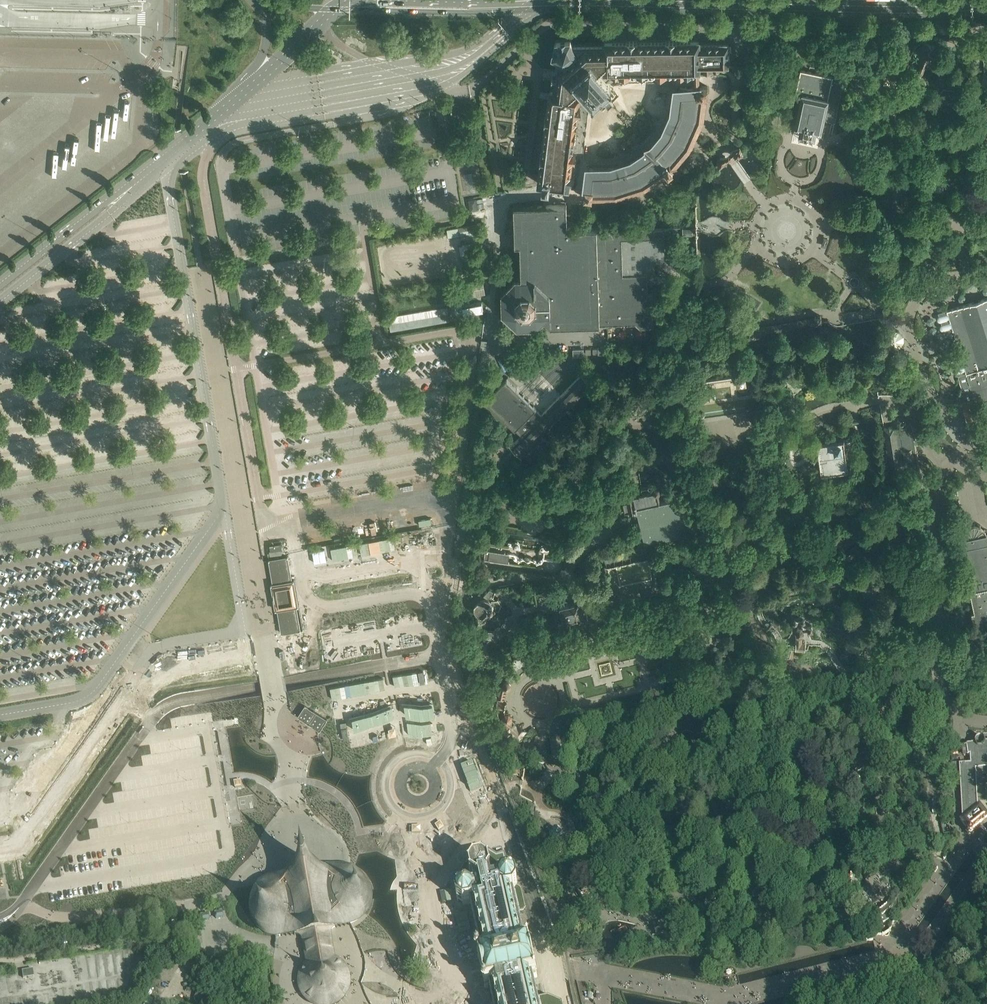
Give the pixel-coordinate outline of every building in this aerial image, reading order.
[(538,175),(537,184),(554,186),(570,188),(570,186),(574,187),(575,181),(578,155),(583,156),(589,103),(590,97),(592,100),(592,102),(594,103),(595,102),(595,100),(611,86),(613,86),(613,85),(612,84),(611,83),(609,81),(612,81),(667,80),(667,75),(697,74),(700,74),(700,70),(701,70),(701,67),(729,66),(729,60),(730,60),(730,41),(701,41),(701,38),(699,38),(603,39),(603,43),(573,43),(571,38),(555,40),(551,55),(557,58),(555,75),(553,88),(549,87),(538,171),(538,175)] [(936,45),(924,41),(916,62),(921,64),(925,66),(930,67),(933,60),(935,60),(937,59),(939,58),(940,57),(940,55),(941,53),(940,51),(939,50),(939,49),(938,48),(938,46),(936,45)] [(916,80),(918,85),(923,83),(927,82),(925,76),(924,71),(925,66),(921,64),(916,62),(915,68),(914,74),(916,80)] [(797,121),(796,126),(801,127),(800,131),(800,134),(801,134),(804,134),(807,135),(814,136),(815,136),(816,131),(816,130),(822,131),(823,126),(825,119),(829,95),(829,94),(831,85),(832,80),(833,76),(820,73),(817,72),(814,72),(808,70),(801,69),(800,75),(796,95),(799,95),(800,96),(803,96),(797,121)] [(970,69),(967,78),(977,81),(981,82),(984,83),(986,73),(983,72),(979,71),(970,69)] [(844,78),(833,76),(832,80),(831,85),(829,94),(829,95),(825,119),(832,121),(834,121),(835,121),(844,82),(844,78)] [(611,165),(588,165),(587,181),(586,187),(585,187),(584,197),(592,198),(592,192),(615,192),(644,183),(662,171),(665,175),(677,165),(673,161),(688,143),(700,116),(701,105),(703,94),(708,94),(708,86),(697,86),(676,87),(673,109),(670,117),(676,119),(674,124),(669,122),(668,122),(664,129),(653,142),(660,149),(653,156),(646,149),(632,158),(624,161),(626,167),(621,169),(619,163),(611,165)] [(99,129),(74,136),(76,144),(67,146),(72,165),(106,156),(99,129)] [(732,148),(733,149),(728,153),(725,155),(722,157),(720,157),(717,159),(717,162),(717,164),(718,165),(717,165),(717,166),(718,168),(721,168),(722,166),(721,166),(722,166),(725,164),(725,162),(726,161),(731,157),(735,154),(735,156),(738,155),(738,156),(741,155),(741,154),(743,153),(740,145),(732,148)] [(937,177),(936,176),(934,178),(933,179),(934,180),(933,181),(933,182),(933,184),(933,185),(932,186),(935,189),(937,188),(938,189),(939,189),(940,189),(941,189),(942,190),(944,188),(945,187),(945,186),(945,185),(945,183),(945,182),(945,181),(946,180),(943,177),(942,178),(941,177),(940,177),(939,177),(937,177)] [(468,199),(471,210),(479,208),(477,197),(468,199)] [(655,282),(655,273),(655,261),(665,261),(664,233),(659,233),(655,233),(655,229),(654,225),(567,229),(567,216),(567,204),(514,205),(515,244),(520,244),(521,277),(516,278),(502,292),(503,312),(514,323),(517,326),(537,325),(544,318),(551,325),(590,323),(590,327),(600,327),(600,323),(608,323),(635,322),(640,326),(650,326),(652,324),(653,322),(652,293),(649,293),(648,288),(648,282),(655,282)] [(474,223),(447,228),(448,235),(475,230),(474,223)] [(697,223),(654,225),(655,229),(655,233),(659,233),(664,233),(697,231),(697,227),(697,223)] [(443,228),(377,239),(379,253),(446,242),(443,228)] [(655,273),(655,282),(666,282),(665,273),(655,273)] [(470,282),(471,295),(485,294),(484,281),(470,282)] [(946,310),(955,338),(953,339),(954,342),(955,346),(958,346),(966,374),(986,367),(986,297),(982,299),(976,301),(971,302),(946,310)] [(955,338),(946,310),(938,311),(939,314),(936,315),(937,319),(940,320),(941,322),(939,323),(940,328),(943,328),(944,333),(953,339),(955,338)] [(411,317),(403,318),(404,326),(413,324),(411,317)] [(907,342),(908,337),(907,333),(905,329),(900,326),(896,326),(891,328),(888,331),(887,336),(888,340),(890,344),(894,347),(899,347),(903,345),(907,342)] [(599,347),(593,347),(593,353),(599,353),(608,354),(608,345),(599,346),(599,347)] [(958,346),(955,346),(950,351),(951,356),(950,358),(951,361),(953,362),(954,365),(953,367),(954,370),(956,371),(958,375),(966,374),(958,346)] [(966,374),(960,377),(959,379),(961,387),(962,391),(959,394),(959,395),(967,422),(978,419),(976,414),(979,414),(975,401),(986,397),(986,367),(966,374)] [(737,376),(736,368),(705,372),(706,381),(697,382),(698,390),(707,388),(706,382),(707,382),(737,378),(739,378),(740,384),(748,383),(747,375),(737,376)] [(507,378),(485,399),(510,424),(521,435),(511,446),(513,448),(518,452),(521,455),(523,453),(531,461),(549,442),(541,434),(591,383),(588,381),(583,376),(581,374),(542,414),(531,403),(526,398),(521,392),(507,378)] [(780,376),(779,379),(780,384),(785,385),(788,384),(789,380),(787,376),(783,375),(780,376)] [(898,425),(884,427),(887,448),(886,448),(886,451),(887,451),(892,482),(900,481),(908,480),(921,478),(917,455),(918,455),(918,452),(917,449),(916,449),(913,424),(910,423),(906,423),(906,422),(901,423),(898,424),(898,425)] [(817,448),(812,449),(812,451),(813,458),(814,465),(819,464),(820,474),(822,474),(849,470),(846,449),(853,448),(852,443),(851,437),(816,442),(817,448)] [(639,550),(605,557),(607,567),(613,566),(617,565),(647,558),(650,558),(648,548),(646,549),(646,545),(660,542),(676,539),(706,532),(710,532),(723,537),(727,537),(742,543),(748,542),(747,536),(739,536),(725,531),(722,531),(708,524),(702,523),(702,522),(709,521),(708,515),(701,516),(701,518),(688,521),(683,497),(660,502),(657,489),(664,486),(661,483),(659,480),(653,486),(633,491),(633,489),(624,491),(626,502),(625,502),(623,503),(625,511),(636,509),(638,519),(634,520),(635,525),(639,524),(641,530),(635,532),(639,550)] [(920,514),(922,514),(924,514),(925,514),(927,513),(928,511),(928,509),(928,507),(928,506),(926,504),(924,503),(923,503),(921,503),(919,504),(918,506),(917,508),(917,509),(918,511),(919,513),(920,514)] [(802,522),(792,516),(788,523),(797,529),(800,524),(802,522)] [(974,612),(972,612),(973,618),(974,624),(977,624),(981,644),(986,642),(986,533),(985,528),(981,525),(974,522),(969,524),(963,527),(961,530),(959,535),(960,538),(961,544),(974,612)] [(510,553),(485,549),(484,559),(508,562),(510,553)] [(572,556),(565,555),(563,564),(571,565),(572,556)] [(289,557),(269,560),(282,635),(301,632),(289,557)] [(657,589),(670,590),(671,593),(671,596),(685,598),(688,597),(687,591),(686,583),(657,586),(657,589)] [(489,612),(492,610),(490,608),(491,607),(493,609),(499,609),(502,603),(502,602),(500,601),(498,598),(495,598),(493,596),(494,593),(495,591),(489,589),(483,596),(479,592),(471,600),(474,604),(474,607),(475,609),(476,611),(478,613),(480,615),(482,615),(485,616),(488,614),(490,612),(489,612)] [(769,599),(763,590),(760,591),(763,597),(766,601),(769,599)] [(560,602),(553,603),(555,611),(556,611),(559,623),(555,624),(556,628),(566,627),(565,623),(584,620),(583,616),(587,616),(585,603),(580,603),(579,598),(575,599),(575,603),(561,606),(560,602)] [(589,621),(585,623),(585,625),(587,633),(589,633),(590,637),(602,634),(601,629),(605,628),(603,618),(604,618),(603,614),(594,616),(588,618),(589,621)] [(650,616),(656,643),(661,642),(654,615),(650,616)] [(795,628),(795,631),(797,633),(795,646),(800,646),(805,647),(806,640),(802,640),(803,635),(804,632),(804,630),(807,629),(808,631),(814,630),(812,623),(807,625),(802,626),(800,625),(798,626),(797,626),(795,628)] [(587,633),(585,625),(575,627),(577,636),(587,633)] [(656,643),(654,643),(657,655),(660,668),(662,667),(667,666),(669,665),(666,653),(663,641),(661,642),(656,643)] [(515,658),(512,664),(516,671),(515,674),(518,675),(520,676),(522,672),(524,671),(525,671),(526,670),(527,669),(528,668),(529,666),(530,665),(531,663),(531,662),(532,660),(534,656),(534,654),(534,652),(524,654),(523,653),(515,658)] [(503,687),(493,684),(491,693),(498,694),(495,706),(498,707),(505,709),(506,704),(507,699),(506,699),(509,688),(511,686),(512,685),(512,682),(510,680),(508,680),(505,680),(503,683),(503,685),(503,687)] [(328,720),(305,706),(297,718),(320,732),(328,720)] [(520,740),(528,731),(525,728),(513,718),(513,717),(512,713),(510,712),(508,710),(506,712),(503,715),(504,717),(500,722),(496,726),(508,737),(513,732),(514,734),(513,735),(520,740)] [(890,719),(891,716),(890,713),(888,711),(885,710),(882,711),(881,712),(879,713),(879,716),(879,719),(882,721),(885,722),(886,722),(888,721),(890,719)] [(771,717),(757,715),(756,721),(756,722),(753,722),(752,730),(769,732),(770,724),(771,717)] [(959,820),(963,824),(970,834),(980,826),(986,820),(986,813),(983,808),(980,804),(978,806),(975,770),(986,768),(986,741),(985,742),(985,740),(984,739),(983,737),(981,737),(979,737),(977,737),(975,738),(974,740),(974,742),(974,744),(966,745),(968,755),(970,755),(971,763),(959,764),(960,772),(960,786),(961,789),(961,793),(962,807),(962,818),(959,820)] [(563,740),(551,741),(553,759),(565,757),(564,747),(566,747),(566,740),(564,741),(563,740)] [(899,747),(893,741),(890,744),(887,748),(889,750),(890,749),(892,751),(892,753),(894,754),(895,754),(896,753),(897,752),(896,752),(896,751),(899,747)] [(701,748),(692,745),(690,750),(689,754),(694,755),(693,757),(697,759),(701,748)] [(852,773),(848,776),(848,778),(847,781),(848,783),(851,786),(853,786),(855,786),(857,787),(858,786),(860,786),(861,786),(862,786),(862,785),(862,782),(861,781),(858,775),(853,773),(851,772),(852,773)] [(676,822),(675,822),(673,824),(672,826),(672,828),(673,830),(674,831),(676,832),(678,832),(679,832),(681,831),(682,830),(683,828),(683,827),(683,825),(682,824),(681,822),(679,822),(676,822)] [(441,825),(435,829),(439,835),(445,831),(441,825)] [(564,834),(555,828),(549,836),(559,842),(564,834)] [(456,894),(457,901),(458,902),(458,901),(458,902),(463,904),(463,905),(464,905),(470,904),(471,904),(472,910),(472,911),(474,917),(473,917),(474,918),(476,925),(475,925),(475,926),(476,926),(476,928),(477,932),(477,933),(477,934),(478,933),(479,940),(479,941),(481,948),(480,948),(480,949),(481,949),(482,955),(482,954),(477,955),(478,959),(479,959),(482,973),(485,985),(484,985),(485,989),(489,988),(489,987),(490,987),(491,993),(491,994),(493,1001),(492,1001),(493,1002),(494,1003),(539,1003),(538,1000),(538,999),(537,999),(536,992),(536,991),(534,985),(535,984),(534,983),(534,984),(532,977),(533,977),(533,978),(538,977),(537,973),(536,973),(533,962),(530,948),(531,947),(530,946),(530,943),(526,944),(526,945),(525,945),(524,939),(524,938),(522,931),(523,931),(522,930),(520,924),(521,924),(521,923),(520,923),(519,916),(519,915),(518,915),(517,909),(517,908),(517,907),(517,908),(515,901),(516,901),(515,900),(513,894),(514,894),(515,892),(517,888),(518,888),(516,880),(510,877),(510,876),(510,875),(509,873),(508,870),(509,870),(509,869),(508,869),(507,864),(507,863),(505,857),(506,857),(506,856),(505,856),(505,855),(505,856),(504,856),(497,857),(498,857),(497,856),(496,857),(492,854),(492,853),(491,853),(487,851),(486,850),(485,849),(484,850),(485,850),(479,851),(478,851),(478,852),(473,853),(472,852),(471,853),(471,854),(468,858),(468,859),(468,858),(467,859),(468,859),(467,860),(467,861),(465,863),(463,866),(463,867),(462,867),(462,868),(462,869),(459,873),(458,873),(458,874),(458,875),(459,874),(460,878),(460,880),(460,881),(461,881),(462,886),(461,887),(460,888),(456,894)] [(304,952),(307,961),(320,959),(333,957),(331,947),(328,934),(335,928),(348,922),(356,919),(359,918),(361,916),(363,914),(364,911),(366,909),(367,907),(368,904),(369,901),(369,899),(369,896),(369,894),(369,890),(368,887),(367,884),(365,881),(364,878),(362,875),(360,874),(353,872),(345,871),(322,872),(300,866),(282,880),(255,887),(248,896),(246,911),(248,921),(253,927),(260,932),(275,937),(278,936),(284,937),(294,936),(301,941),(304,952)] [(601,906),(592,893),(584,899),(592,911),(601,906)] [(717,895),(707,894),(706,906),(715,907),(717,895)] [(865,917),(867,924),(883,918),(891,912),(900,897),(894,894),(887,906),(879,911),(865,917)] [(662,923),(653,927),(655,931),(656,934),(656,935),(665,932),(664,928),(662,923)] [(308,963),(303,968),(300,974),(299,980),(300,986),(301,992),(305,998),(310,1002),(313,1003),(336,1003),(338,1003),(341,1001),(345,996),(349,990),(350,984),(347,984),(347,978),(345,973),(348,972),(341,963),(334,958),(333,957),(320,959),(307,961),(308,963)] [(25,971),(22,971),(23,978),(33,976),(32,970),(25,971)]
